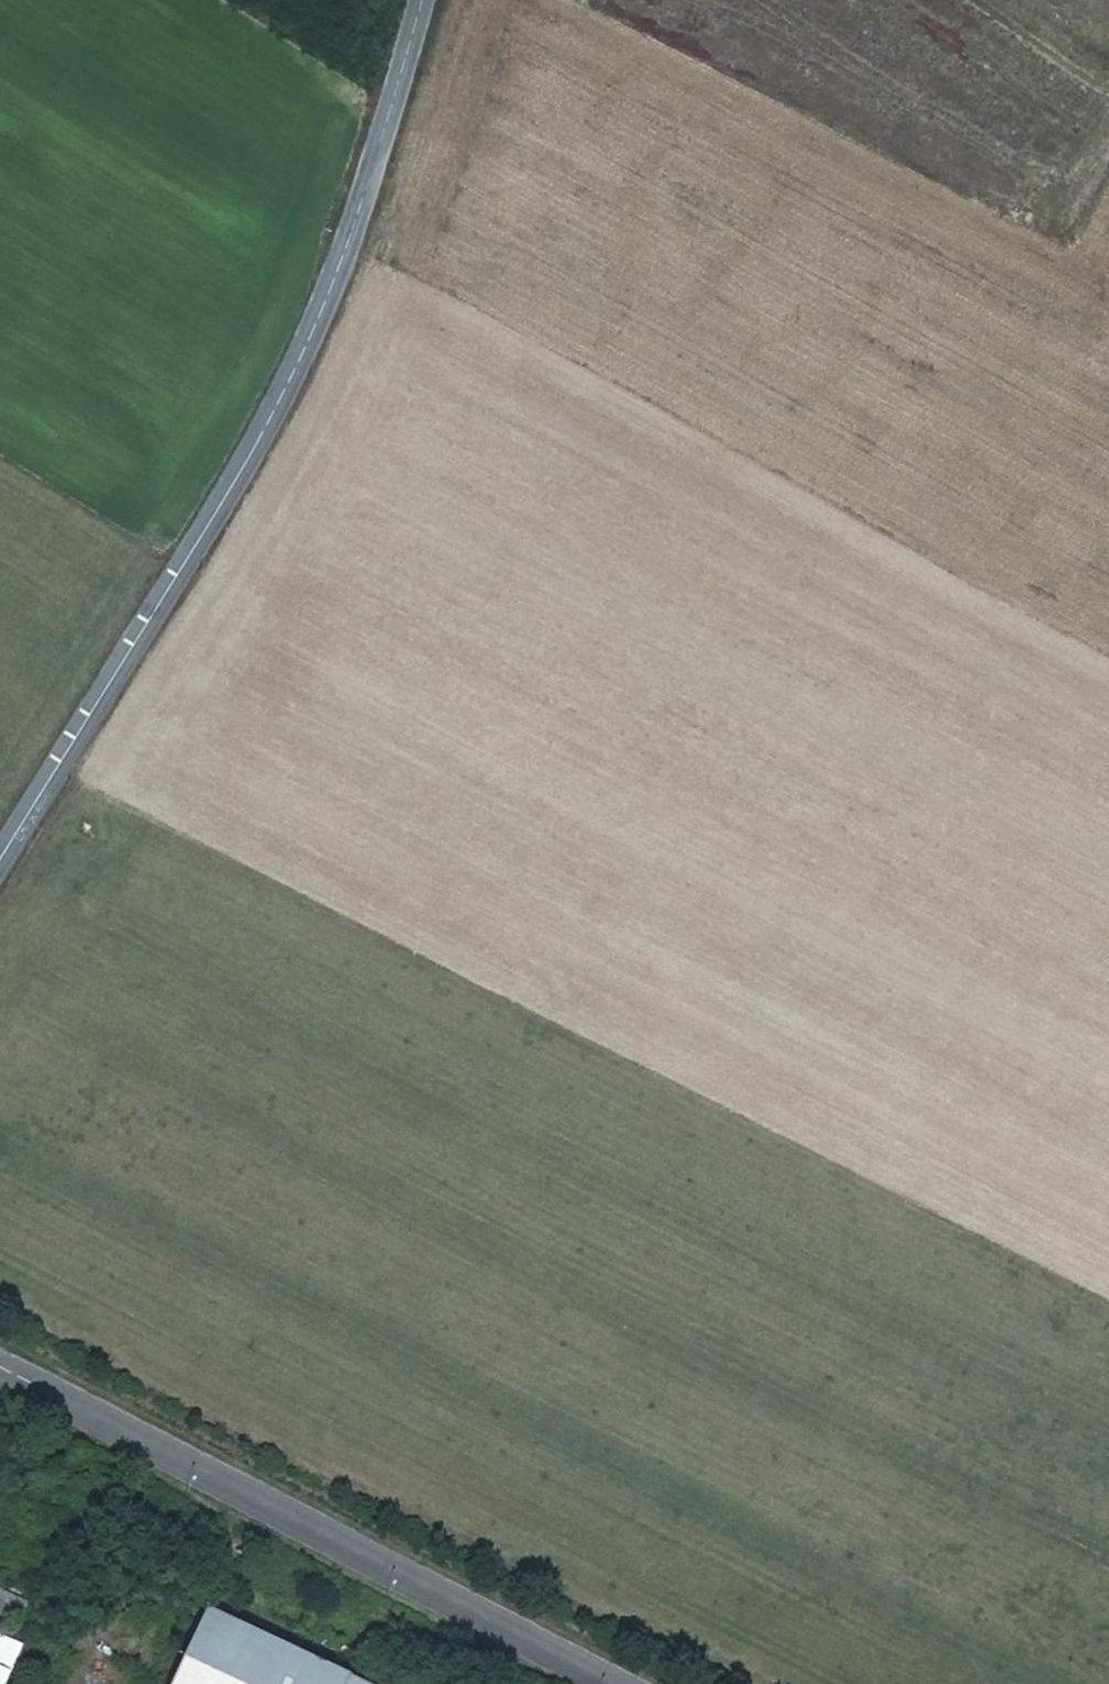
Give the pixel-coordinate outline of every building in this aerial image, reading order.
[(0,1588),(0,1611),(35,1628),(44,1611),(0,1588)] [(218,1614),(187,1683),(373,1683),(218,1614)] [(0,1630),(0,1661),(19,1670),(31,1645),(0,1630)] [(0,1661),(0,1683),(12,1683),(19,1670),(0,1661)]
